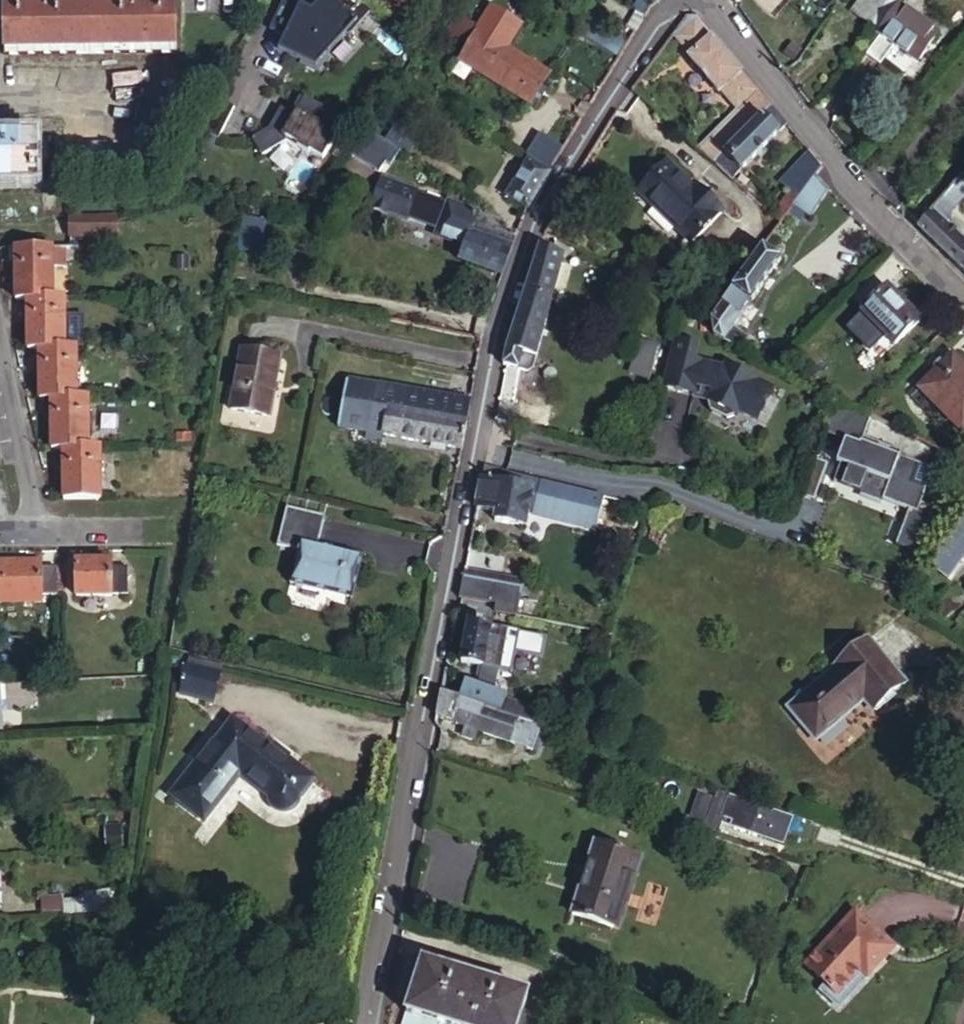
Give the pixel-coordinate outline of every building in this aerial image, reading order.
[(275,35),(309,67),(355,17),(336,0),(313,0),(306,7),(303,4),(275,35)] [(887,0),(860,0),(849,16),(868,28),(887,0)] [(875,36),(877,37),(888,45),(916,63),(936,30),(896,4),(875,36)] [(2,13),(3,54),(174,50),(173,10),(143,11),(143,6),(132,6),(132,11),(42,12),(43,8),(30,8),(30,12),(2,13)] [(480,29),(457,14),(448,28),(471,43),(480,29)] [(671,34),(688,55),(713,35),(696,15),(686,14),(671,34)] [(548,74),(480,29),(471,43),(486,53),(476,70),(529,104),(548,74)] [(688,55),(687,56),(735,115),(758,90),(713,35),(688,55)] [(877,64),(888,45),(877,37),(865,56),(877,64)] [(700,152),(714,165),(771,106),(758,90),(735,115),(700,152)] [(771,106),(714,165),(731,181),(786,125),(771,106)] [(395,119),(383,138),(393,144),(406,151),(418,133),(395,119)] [(382,171),(396,148),(367,130),(353,154),(382,171)] [(36,183),(36,140),(0,140),(0,184),(36,183)] [(542,141),(530,162),(549,174),(561,153),(542,141)] [(822,168),(809,152),(783,186),(792,192),(800,198),(815,178),(822,168)] [(530,162),(508,197),(528,209),(540,189),(549,174),(530,162)] [(662,165),(637,191),(692,244),(724,211),(695,183),(688,190),(662,165)] [(815,178),(800,198),(794,207),(810,219),(830,194),(815,178)] [(414,229),(416,224),(424,204),(427,196),(394,182),(379,215),(414,229)] [(945,220),(963,196),(963,195),(953,185),(917,228),(963,277),(963,241),(945,220)] [(800,198),(792,192),(771,218),(780,226),(794,207),(800,198)] [(430,207),(424,204),(416,224),(421,226),(430,207)] [(499,235),(503,225),(479,215),(478,217),(450,206),(437,238),(465,250),(461,260),(503,277),(515,242),(499,235)] [(67,213),(67,236),(117,237),(117,213),(67,213)] [(242,217),(237,250),(256,253),(262,220),(242,217)] [(465,250),(437,238),(430,254),(442,260),(451,256),(461,260),(465,250)] [(538,247),(523,296),(549,304),(550,304),(561,260),(538,247)] [(15,299),(25,298),(51,298),(51,267),(51,248),(29,248),(14,248),(15,299)] [(64,248),(51,248),(51,267),(65,268),(64,248)] [(763,248),(709,321),(713,337),(740,351),(747,338),(733,329),(742,318),(739,316),(748,304),(752,306),(782,262),(763,248)] [(184,256),(175,255),(174,269),(184,269),(184,256)] [(886,290),(861,314),(892,346),(916,323),(886,290)] [(549,304),(523,296),(504,364),(503,367),(520,371),(536,361),(550,304),(549,304)] [(25,298),(25,347),(38,347),(64,346),(63,298),(51,298),(25,298)] [(648,382),(657,348),(639,340),(628,375),(648,382)] [(699,346),(676,340),(665,387),(696,394),(699,386),(714,390),(709,400),(712,411),(727,420),(737,417),(739,413),(759,421),(776,388),(728,363),(726,368),(696,360),(699,346)] [(242,341),(227,405),(268,413),(283,351),(242,341)] [(38,397),(51,397),(77,397),(77,346),(64,346),(38,347),(38,397)] [(917,389),(960,432),(963,428),(963,371),(949,356),(917,389)] [(536,361),(520,371),(527,373),(534,370),(536,361)] [(461,448),(470,402),(346,380),(337,427),(367,432),(382,435),(461,448)] [(51,397),(52,446),(64,446),(89,446),(89,396),(77,397),(51,397)] [(881,424),(841,404),(825,435),(849,448),(853,450),(847,461),(851,463),(847,471),(843,469),(842,470),(834,487),(860,500),(862,495),(883,506),(880,511),(906,524),(888,558),(909,569),(931,525),(918,518),(925,505),(911,498),(920,480),(902,472),(904,467),(868,449),(881,424)] [(381,442),(382,435),(367,432),(365,440),(381,442)] [(64,446),(64,497),(101,496),(100,446),(89,446),(64,446)] [(853,450),(849,448),(839,468),(842,470),(843,469),(847,471),(851,463),(847,461),(853,450)] [(486,466),(478,509),(497,513),(495,520),(527,527),(536,493),(533,490),(535,481),(502,473),(503,470),(486,466)] [(862,495),(860,500),(880,511),(883,506),(862,495)] [(314,544),(321,514),(282,504),(272,544),(294,550),(286,581),(349,598),(359,555),(314,544)] [(963,520),(942,552),(931,569),(946,579),(963,553),(963,520)] [(76,559),(77,594),(114,593),(113,590),(126,590),(125,565),(112,565),(112,559),(76,559)] [(56,567),(42,567),(42,560),(0,561),(0,600),(42,600),(42,591),(57,591),(56,567)] [(465,577),(461,597),(497,605),(496,611),(516,616),(522,589),(465,577)] [(533,586),(529,602),(537,604),(541,588),(533,586)] [(934,608),(943,620),(963,603),(963,599),(956,589),(934,608)] [(468,622),(461,664),(501,670),(509,629),(468,622)] [(836,669),(787,709),(813,740),(863,698),(872,709),(903,685),(866,640),(833,665),(836,669)] [(185,664),(177,692),(212,701),(220,673),(185,664)] [(0,682),(0,703),(14,702),(15,706),(146,699),(144,675),(58,679),(0,682)] [(468,682),(462,699),(503,713),(508,696),(468,682)] [(442,692),(436,715),(462,724),(460,732),(472,735),(476,728),(531,747),(538,725),(503,713),(462,699),(442,692)] [(508,696),(503,713),(538,725),(544,709),(508,696)] [(194,760),(168,795),(203,821),(238,775),(268,797),(269,799),(268,800),(270,805),(273,809),(275,811),(280,813),(285,814),(289,813),(292,812),(294,810),(298,806),(300,801),(301,795),(315,779),(264,740),(262,743),(230,718),(197,762),(194,760)] [(545,727),(538,725),(531,747),(538,748),(545,727)] [(782,843),(785,834),(790,818),(728,796),(727,799),(717,795),(705,826),(716,830),(722,814),(733,819),(731,825),(782,843)] [(792,815),(790,818),(785,834),(801,840),(814,839),(819,825),(792,815)] [(598,843),(574,915),(612,927),(634,856),(598,843)] [(64,902),(64,915),(112,913),(110,893),(95,894),(95,900),(64,902)] [(824,961),(844,983),(853,993),(878,970),(885,977),(907,955),(894,942),(901,936),(876,910),(824,961)] [(914,948),(901,936),(894,942),(907,955),(914,948)] [(446,1023),(519,1023),(523,1010),(528,995),(424,959),(408,1011),(446,1023)] [(853,993),(844,983),(838,989),(855,1005),(859,1001),(852,994),(853,993)] [(523,1010),(519,1023),(535,1023),(537,1015),(523,1010)] [(408,1011),(404,1023),(446,1023),(408,1011)]
